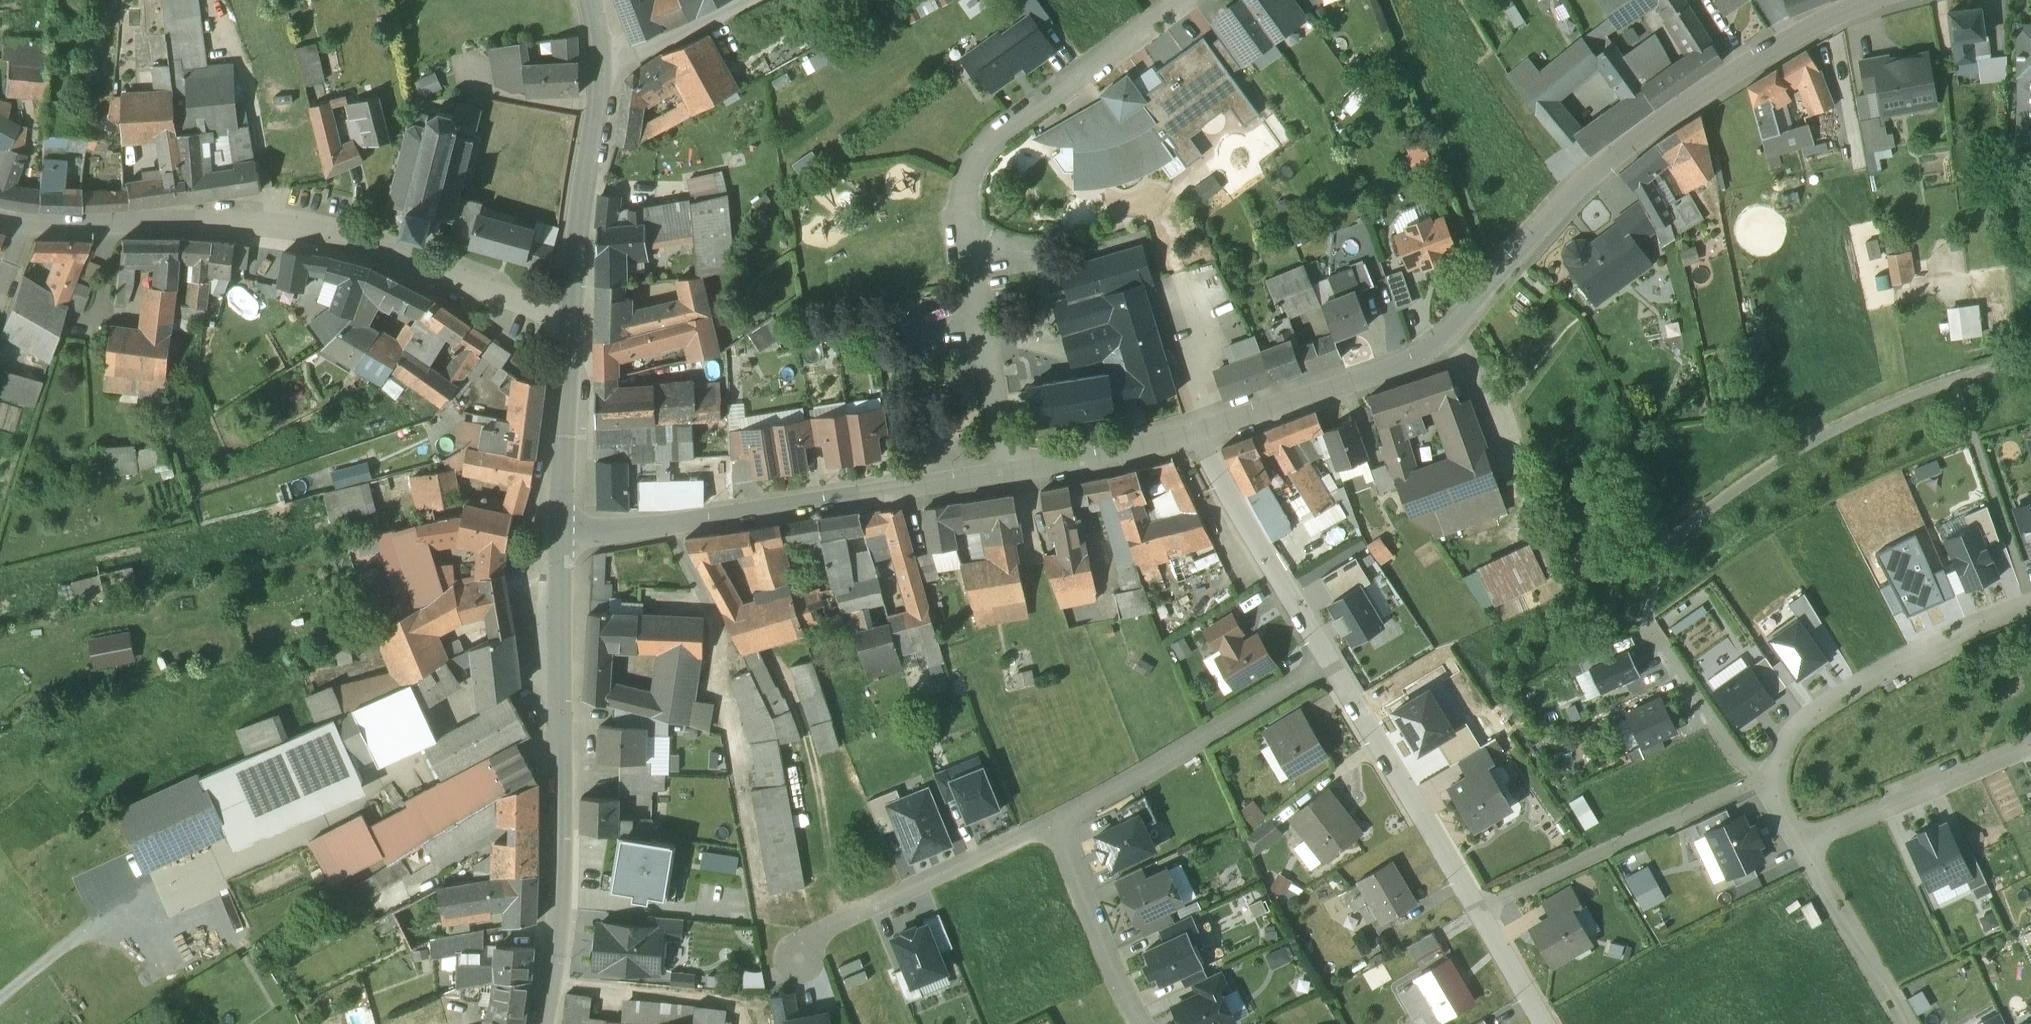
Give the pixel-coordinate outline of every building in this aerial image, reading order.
[(174,92),(187,91),(185,73),(182,73),(173,0),(162,0),(174,92)] [(182,73),(185,73),(207,70),(198,0),(173,0),(182,73)] [(617,2),(633,43),(660,32),(648,1),(648,0),(621,0),(617,2)] [(648,1),(660,32),(689,20),(680,0),(649,0),(648,1)] [(689,20),(727,0),(680,0),(689,20)] [(1272,41),(1243,0),(1220,17),(1230,31),(1251,60),(1252,59),(1250,56),(1272,41)] [(1243,0),(1272,41),(1294,25),(1296,27),(1297,26),(1278,0),(1243,0)] [(1295,0),(1278,0),(1297,26),(1308,18),(1295,0)] [(1615,28),(1656,2),(1659,0),(1598,0),(1615,28)] [(1682,0),(1659,0),(1656,2),(1671,25),(1676,34),(1697,24),(1682,0)] [(1720,13),(1740,0),(1712,0),(1720,13)] [(1790,15),(1817,5),(1815,0),(1784,0),(1790,15)] [(0,7),(0,17),(13,17),(13,8),(0,7)] [(1981,10),(1949,14),(1953,43),(1970,41),(1984,39),(1981,10)] [(1027,71),(1055,52),(1031,17),(1001,38),(999,35),(961,60),(974,78),(980,73),(992,91),(1025,69),(1027,71)] [(1697,24),(1676,34),(1690,57),(1673,69),(1684,86),(1723,60),(1712,44),(1710,45),(1697,24)] [(2017,27),(2016,78),(2030,79),(2030,27),(2017,27)] [(1251,60),(1230,31),(1219,38),(1240,67),(1251,60)] [(1654,83),(1618,31),(1610,36),(1646,89),(1654,83)] [(577,35),(554,38),(555,63),(579,62),(577,35)] [(707,35),(664,57),(678,85),(722,62),(707,35)] [(785,35),(757,49),(762,60),(790,47),(785,35)] [(50,42),(4,38),(2,60),(9,60),(6,95),(47,98),(49,63),(48,63),(50,42)] [(1259,115),(1230,75),(1209,46),(1203,38),(1156,72),(1163,82),(1142,97),(1146,102),(1143,104),(1154,118),(1148,122),(1162,140),(1168,136),(1178,149),(1175,151),(1187,167),(1202,156),(1189,139),(1200,130),(1199,128),(1222,112),(1223,114),(1231,108),(1244,126),(1259,115)] [(1230,75),(1240,67),(1219,38),(1209,46),(1230,75)] [(1582,38),(1517,91),(1536,114),(1553,101),(1599,64),(1593,56),(1596,54),(1582,38)] [(1970,41),(1953,43),(1955,65),(1973,63),(1970,41)] [(524,42),(490,49),(498,88),(514,93),(527,90),(526,72),(530,72),(524,42)] [(1644,90),(1630,69),(1611,43),(1596,54),(1593,56),(1599,64),(1625,102),(1605,117),(1617,134),(1654,106),(1644,90)] [(314,46),(297,50),(305,87),(323,83),(314,46)] [(790,47),(762,60),(769,73),(796,58),(790,47)] [(1807,51),(1777,69),(1785,85),(1815,67),(1807,51)] [(2006,56),(1990,59),(1990,60),(1977,61),(1980,84),(2005,81),(2006,56)] [(654,62),(625,79),(621,106),(639,109),(678,85),(664,57),(654,62)] [(1927,57),(1888,63),(1887,57),(1860,61),(1865,93),(1878,91),(1883,119),(1935,111),(1930,83),(1931,82),(1927,57)] [(555,63),(543,63),(543,71),(530,72),(526,72),(527,90),(527,94),(580,92),(579,62),(555,63)] [(722,62),(678,85),(686,100),(694,114),(738,90),(722,62)] [(169,67),(153,68),(155,93),(174,92),(169,67)] [(207,70),(185,73),(187,91),(193,133),(201,131),(229,128),(247,125),(243,102),(233,103),(230,68),(207,70)] [(1646,89),(1644,90),(1654,106),(1684,86),(1673,69),(1654,83),(1646,89)] [(1777,69),(1749,85),(1761,130),(1776,125),(1770,100),(1784,92),(1781,87),(1785,85),(1777,69)] [(413,80),(418,94),(441,87),(437,73),(413,80)] [(1127,76),(1101,95),(1106,102),(1120,121),(1143,104),(1146,102),(1142,97),(1127,76)] [(2016,78),(2015,136),(2030,137),(2030,79),(2016,78)] [(1820,79),(1804,88),(1815,113),(1816,113),(1816,114),(1832,108),(1820,79)] [(193,133),(187,91),(174,92),(179,134),(193,133)] [(1369,101),(1358,91),(1339,111),(1351,122),(1369,101)] [(174,92),(155,93),(123,95),(123,98),(123,131),(123,141),(161,138),(159,127),(177,125),(174,92)] [(123,98),(113,96),(111,115),(108,115),(107,129),(123,131),(123,98)] [(378,100),(359,103),(347,106),(351,119),(351,121),(382,115),(378,100)] [(686,100),(676,105),(678,109),(636,131),(635,146),(694,114),(686,100)] [(1581,134),(1553,101),(1536,115),(1565,147),(1576,139),(1575,138),(1581,134)] [(443,112),(441,109),(437,109),(439,112),(431,116),(420,113),(418,121),(415,122),(414,124),(410,127),(409,125),(406,127),(407,129),(407,132),(404,132),(403,135),(406,136),(402,149),(400,149),(399,153),(401,153),(398,166),(396,166),(395,170),(397,170),(394,182),(392,182),(391,186),(393,186),(390,201),(386,204),(388,207),(391,205),(395,206),(393,214),(398,221),(405,223),(403,232),(429,238),(432,226),(441,228),(443,218),(450,220),(453,224),(460,196),(462,187),(465,188),(466,184),(463,183),(466,170),(469,170),(470,166),(468,166),(471,153),(473,153),(474,149),(472,148),(476,130),(481,132),(483,125),(478,124),(482,108),(458,102),(455,113),(452,112),(450,114),(443,112)] [(1045,142),(1061,146),(1061,153),(1053,158),(1064,174),(1077,174),(1077,183),(1095,182),(1112,179),(1126,176),(1140,170),(1156,162),(1157,161),(1170,179),(1187,167),(1175,151),(1178,149),(1168,136),(1162,140),(1148,122),(1154,118),(1143,104),(1120,121),(1106,102),(1081,116),(1079,113),(1069,118),(1071,122),(1039,140),(1039,141),(1045,142)] [(341,152),(329,103),(328,103),(322,104),(310,108),(329,179),(361,163),(354,147),(341,152)] [(77,107),(46,104),(43,145),(65,148),(78,149),(81,127),(74,126),(76,112),(77,107)] [(639,109),(621,106),(615,144),(635,146),(636,131),(639,109)] [(123,131),(107,129),(108,115),(76,112),(74,126),(81,127),(87,128),(84,149),(123,152),(123,141),(123,131)] [(1815,113),(1777,127),(1776,125),(1761,130),(1768,155),(1826,137),(1816,114),(1816,113),(1815,113)] [(348,120),(354,147),(361,163),(363,163),(357,149),(368,147),(368,145),(388,140),(382,115),(351,121),(351,119),(348,120)] [(1581,134),(1575,138),(1576,139),(1590,154),(1617,134),(1605,117),(1581,134)] [(0,131),(0,145),(1,145),(9,149),(19,124),(6,118),(0,131)] [(1879,118),(1860,121),(1867,160),(1892,156),(1891,148),(1895,148),(1893,134),(1887,135),(1885,126),(1880,127),(1879,118)] [(19,124),(9,149),(20,153),(29,128),(19,124)] [(177,125),(159,127),(161,138),(165,178),(166,178),(185,174),(179,135),(179,134),(177,125)] [(254,171),(247,125),(229,128),(234,162),(236,175),(240,191),(259,189),(257,171),(254,171)] [(87,128),(81,127),(78,149),(84,149),(87,128)] [(225,194),(223,171),(209,173),(208,166),(203,167),(201,131),(193,133),(179,134),(179,135),(185,174),(188,199),(225,194)] [(1673,132),(1656,143),(1644,153),(1656,167),(1665,158),(1676,175),(1693,165),(1673,132)] [(0,147),(0,172),(3,164),(9,149),(1,145),(0,147)] [(65,148),(43,145),(41,160),(59,161),(59,153),(65,148)] [(20,153),(9,149),(3,164),(17,169),(23,154),(20,153)] [(811,150),(793,162),(799,172),(818,160),(811,150)] [(123,152),(106,151),(106,191),(104,191),(105,211),(128,209),(128,191),(125,190),(123,191),(123,152)] [(1425,152),(1408,159),(1415,175),(1431,168),(1425,152)] [(1671,221),(1647,174),(1656,167),(1644,153),(1621,173),(1631,186),(1640,201),(1656,229),(1671,221)] [(59,161),(41,160),(39,193),(38,212),(80,213),(79,196),(79,193),(57,192),(59,161)] [(3,164),(0,172),(0,187),(10,188),(17,169),(3,164)] [(1693,165),(1676,175),(1687,191),(1703,180),(1693,165)] [(236,175),(223,171),(225,194),(240,191),(236,175)] [(185,174),(166,178),(165,178),(125,184),(125,190),(128,191),(128,209),(188,199),(185,174)] [(1201,204),(1222,189),(1215,180),(1194,195),(1201,204)] [(17,210),(38,212),(39,193),(10,188),(0,187),(0,206),(17,210)] [(101,191),(91,196),(79,196),(80,213),(105,211),(104,191),(101,191)] [(726,193),(689,203),(694,238),(697,269),(697,277),(700,276),(723,270),(730,268),(726,193)] [(1682,194),(1668,200),(1673,208),(1686,201),(1682,194)] [(483,202),(460,196),(453,224),(452,225),(449,241),(470,247),(479,213),(481,214),(483,202)] [(616,198),(601,196),(599,203),(597,225),(597,285),(624,284),(624,260),(648,258),(647,244),(643,210),(615,212),(616,198)] [(1640,201),(1616,219),(1620,224),(1621,223),(1636,244),(1656,229),(1640,201)] [(689,203),(643,210),(647,244),(694,238),(689,203)] [(535,229),(481,214),(479,213),(470,247),(527,263),(532,243),(535,229)] [(1442,220),(1431,224),(1429,219),(1407,228),(1409,233),(1398,237),(1409,267),(1420,262),(1422,267),(1444,258),(1443,254),(1454,249),(1442,220)] [(1620,224),(1590,246),(1584,241),(1575,241),(1568,246),(1565,255),(1567,263),(1595,303),(1650,264),(1636,244),(1621,223),(1620,224)] [(181,240),(122,240),(119,264),(132,265),(138,261),(160,262),(179,263),(181,240)] [(213,242),(186,240),(184,261),(194,262),(192,284),(208,285),(210,265),(212,245),(213,242)] [(91,243),(35,241),(28,260),(60,262),(83,264),(91,243)] [(554,248),(532,243),(527,263),(549,270),(554,248)] [(234,248),(217,246),(212,245),(210,265),(214,266),(212,278),(228,280),(234,248)] [(254,250),(234,248),(228,280),(246,283),(254,250)] [(1141,248),(1062,271),(1082,339),(1073,341),(1077,354),(1086,351),(1089,360),(1102,357),(1081,287),(1103,280),(1107,293),(1115,291),(1114,288),(1117,287),(1118,290),(1142,283),(1143,284),(1151,282),(1141,248)] [(333,258),(284,252),(282,266),(305,269),(328,273),(329,273),(333,258)] [(1890,284),(1913,281),(1909,252),(1886,256),(1890,284)] [(348,262),(333,258),(329,273),(328,273),(327,278),(341,281),(348,262)] [(83,264),(60,262),(49,292),(69,301),(83,264)] [(179,263),(160,262),(158,289),(176,291),(179,263)] [(372,269),(348,262),(341,281),(332,309),(311,324),(327,344),(353,318),(355,313),(372,269)] [(132,265),(119,264),(115,299),(124,300),(132,265)] [(1365,264),(1351,269),(1360,291),(1374,286),(1365,264)] [(305,269),(282,266),(278,286),(301,291),(305,269)] [(416,294),(372,268),(372,269),(355,313),(371,322),(378,307),(391,314),(395,306),(419,318),(431,301),(416,294)] [(697,269),(675,272),(675,279),(678,279),(697,277),(697,269)] [(1328,278),(1337,302),(1321,308),(1333,335),(1334,339),(1368,325),(1356,293),(1360,291),(1351,269),(1328,278)] [(723,270),(700,276),(703,289),(726,283),(723,270)] [(1402,271),(1385,277),(1397,310),(1413,304),(1402,271)] [(697,277),(678,279),(682,301),(657,308),(662,327),(683,322),(708,315),(703,289),(700,276),(697,277)] [(228,280),(212,278),(210,294),(223,296),(228,280)] [(1142,283),(1118,290),(1117,287),(1114,288),(1115,291),(1107,293),(1103,280),(1081,287),(1102,357),(1107,374),(1108,374),(1114,411),(1176,393),(1143,284),(1142,283)] [(47,297),(21,281),(3,331),(48,362),(66,308),(45,301),(47,297)] [(1544,289),(1536,282),(1531,288),(1540,295),(1544,289)] [(208,285),(192,284),(188,310),(204,312),(208,285)] [(624,284),(597,285),(595,340),(628,335),(629,314),(630,299),(624,299),(624,284)] [(76,285),(67,310),(81,315),(91,290),(76,285)] [(158,289),(153,289),(146,301),(142,333),(171,337),(176,291),(158,289)] [(69,301),(49,292),(47,297),(45,301),(66,308),(69,301)] [(458,319),(431,301),(419,318),(412,328),(416,330),(410,340),(427,352),(441,333),(445,336),(458,319)] [(1949,340),(1981,336),(1978,306),(1946,310),(1949,340)] [(657,308),(629,314),(628,335),(629,335),(630,335),(638,333),(662,327),(657,308)] [(204,312),(188,310),(187,322),(203,324),(204,312)] [(708,315),(683,322),(685,331),(692,360),(718,354),(708,315)] [(390,342),(353,318),(327,344),(322,349),(380,381),(382,384),(387,376),(391,369),(379,363),(390,342)] [(458,319),(445,336),(462,347),(477,357),(491,341),(470,327),(458,319)] [(752,331),(762,347),(781,334),(771,319),(752,331)] [(1283,319),(1272,323),(1280,343),(1291,339),(1283,319)] [(662,327),(638,333),(643,353),(668,346),(665,335),(685,331),(683,322),(662,327)] [(412,328),(406,328),(399,339),(406,345),(410,340),(416,330),(412,328)] [(142,333),(111,329),(106,369),(122,371),(166,376),(171,337),(142,333)] [(628,335),(595,340),(596,365),(614,363),(615,359),(633,356),(643,353),(638,333),(630,335),(629,335),(628,335)] [(1333,335),(1294,349),(1302,372),(1341,358),(1334,339),(1333,335)] [(1280,343),(1260,350),(1262,354),(1272,382),(1302,372),(1294,349),(1291,339),(1280,343)] [(427,352),(410,340),(406,345),(404,348),(420,360),(427,352)] [(390,342),(379,363),(391,369),(403,350),(390,342)] [(477,357),(462,347),(455,357),(472,368),(480,359),(477,357)] [(403,350),(391,369),(387,376),(416,395),(419,390),(444,406),(453,392),(457,387),(420,360),(404,348),(403,350)] [(855,348),(843,350),(845,360),(857,358),(855,348)] [(1262,354),(1217,370),(1227,398),(1272,385),(1262,354)] [(472,368),(457,387),(453,392),(457,399),(471,382),(475,380),(491,362),(482,355),(480,359),(472,368)] [(1023,365),(1005,368),(1009,393),(1027,391),(1023,365)] [(501,368),(492,381),(500,386),(508,374),(501,368)] [(122,371),(106,369),(104,380),(122,382),(122,371)] [(1447,370),(1430,376),(1441,409),(1459,403),(1447,370)] [(0,372),(0,402),(33,414),(43,387),(0,372)] [(547,379),(539,372),(539,383),(546,383),(547,379)] [(500,386),(498,389),(514,400),(511,421),(511,423),(541,427),(546,384),(518,380),(508,374),(500,386)] [(1107,374),(1030,387),(1036,424),(1114,411),(1108,374),(1107,374)] [(616,376),(596,378),(597,428),(656,424),(655,389),(616,391),(616,376)] [(122,382),(104,380),(103,390),(121,393),(122,382)] [(1414,381),(1369,396),(1385,446),(1404,440),(1397,419),(1422,410),(1414,381)] [(694,384),(663,385),(655,389),(656,424),(696,421),(695,401),(694,384)] [(453,392),(444,406),(441,408),(449,420),(458,404),(459,402),(457,399),(453,392)] [(721,399),(695,401),(696,421),(722,419),(721,399)] [(1459,403),(1441,409),(1445,421),(1440,423),(1453,461),(1484,450),(1467,400),(1459,403)] [(884,407),(870,409),(870,411),(872,411),(876,435),(888,433),(884,407)] [(870,411),(849,415),(848,413),(847,414),(855,463),(867,461),(867,459),(879,457),(876,435),(872,411),(870,411)] [(1315,413),(1296,420),(1306,437),(1307,437),(1322,431),(1315,413)] [(824,418),(822,419),(826,443),(829,465),(841,463),(842,465),(855,463),(847,414),(846,414),(846,415),(824,418)] [(824,417),(811,419),(815,445),(826,443),(822,419),(824,418),(824,417)] [(541,427),(511,423),(511,421),(498,419),(497,429),(486,427),(483,427),(480,448),(536,458),(541,427)] [(656,424),(597,428),(597,460),(628,462),(632,462),(668,460),(684,459),(695,458),(694,423),(722,421),(722,419),(696,421),(656,424)] [(815,445),(811,419),(796,421),(796,423),(799,422),(803,447),(815,445)] [(486,424),(467,421),(461,445),(480,448),(483,427),(486,427),(486,424)] [(796,423),(774,426),(781,474),(794,472),(794,470),(806,468),(803,447),(799,422),(796,423)] [(1352,423),(1325,434),(1338,471),(1366,461),(1352,423)] [(1283,425),(1266,432),(1275,449),(1280,458),(1289,474),(1305,465),(1292,443),(1283,425)] [(751,430),(748,431),(752,456),(756,476),(768,474),(768,476),(781,474),(774,426),(751,430)] [(751,428),(729,432),(730,459),(752,456),(748,431),(751,430),(751,428)] [(1322,431),(1307,437),(1316,455),(1317,454),(1318,456),(1330,453),(1322,431)] [(1266,432),(1252,437),(1261,456),(1275,449),(1266,432)] [(1252,437),(1221,449),(1245,496),(1246,495),(1265,485),(1253,460),(1261,456),(1252,437)] [(1306,437),(1292,443),(1305,465),(1308,463),(1316,455),(1307,437),(1306,437)] [(1404,440),(1385,446),(1382,450),(1395,482),(1406,478),(1402,469),(1411,466),(1404,440)] [(484,451),(470,449),(467,451),(465,469),(464,473),(480,475),(484,451)] [(137,450),(96,452),(95,462),(107,461),(109,478),(151,470),(159,486),(175,481),(165,452),(137,457),(137,450)] [(1406,478),(1395,482),(1410,519),(1498,488),(1498,487),(1484,450),(1453,461),(1406,478)] [(465,451),(456,462),(450,463),(452,471),(457,470),(465,469),(467,451),(465,451)] [(535,460),(484,451),(480,475),(513,481),(514,481),(531,484),(535,460)] [(684,459),(668,460),(669,473),(669,483),(685,482),(684,459)] [(628,462),(597,460),(598,507),(631,508),(640,508),(639,491),(630,491),(628,462)] [(668,460),(632,462),(633,476),(669,473),(668,460)] [(1167,491),(1151,502),(1159,522),(1144,528),(1147,540),(1131,546),(1138,569),(1170,558),(1168,555),(1182,551),(1183,554),(1212,543),(1172,463),(1150,469),(1152,475),(1158,473),(1167,491)] [(1305,465),(1289,474),(1295,483),(1315,516),(1335,505),(1308,463),(1305,465)] [(1385,466),(1369,472),(1377,494),(1395,487),(1385,466)] [(452,471),(413,478),(421,524),(459,515),(457,503),(459,503),(457,470),(452,471)] [(1136,473),(1108,479),(1124,523),(1131,546),(1147,540),(1144,528),(1142,522),(1140,523),(1139,519),(1144,517),(1137,495),(1142,493),(1136,473)] [(1108,479),(1041,492),(1047,524),(1075,519),(1075,516),(1077,516),(1076,512),(1075,513),(1073,505),(1091,501),(1098,500),(1111,542),(1111,543),(1128,538),(1124,523),(1108,479)] [(370,481),(324,491),(330,520),(376,511),(370,481)] [(514,481),(513,481),(508,511),(524,513),(527,499),(531,484),(514,481)] [(685,482),(669,483),(669,490),(670,507),(703,507),(703,482),(685,482)] [(1265,485),(1246,495),(1251,506),(1250,506),(1266,534),(1271,542),(1290,531),(1265,485)] [(1498,488),(1410,519),(1432,534),(1433,536),(1458,527),(1459,529),(1506,512),(1498,488)] [(654,490),(639,491),(640,508),(655,508),(654,490)] [(669,490),(654,490),(655,508),(670,507),(669,490)] [(1014,496),(962,504),(966,532),(983,530),(986,546),(1014,541),(1022,540),(1014,496)] [(493,501),(493,503),(488,503),(487,507),(501,509),(503,502),(493,501)] [(2016,508),(2030,551),(2030,503),(2016,508)] [(962,504),(924,510),(931,553),(933,553),(957,549),(952,534),(966,532),(962,504)] [(1315,516),(1300,524),(1307,536),(1344,514),(1337,504),(1315,516)] [(512,514),(466,505),(464,513),(459,540),(480,544),(479,562),(505,565),(506,549),(512,514)] [(1985,545),(1999,541),(1987,506),(1965,516),(1969,529),(1976,526),(1985,545)] [(899,511),(860,519),(864,531),(863,531),(869,550),(892,544),(911,612),(928,608),(921,583),(917,567),(915,567),(913,558),(899,511)] [(421,524),(415,525),(416,527),(423,546),(428,546),(459,540),(464,513),(459,515),(421,524)] [(860,513),(842,515),(846,535),(863,531),(864,531),(860,519),(859,515),(860,515),(860,513)] [(842,515),(818,519),(821,537),(825,555),(833,587),(834,587),(849,584),(847,564),(845,556),(842,543),(847,542),(846,535),(842,515)] [(818,519),(796,523),(800,539),(805,540),(807,540),(821,537),(818,519)] [(1075,519),(1047,524),(1052,541),(1056,540),(1059,554),(1059,556),(1082,551),(1081,550),(1075,519)] [(796,523),(780,526),(784,542),(800,539),(796,523)] [(780,526),(750,531),(754,550),(765,589),(789,583),(790,583),(779,543),(784,542),(780,526)] [(1944,540),(1967,590),(1999,577),(1985,545),(1976,526),(1969,529),(1944,540)] [(398,528),(379,533),(386,558),(424,549),(423,546),(416,527),(398,528)] [(750,531),(735,533),(737,547),(740,554),(754,550),(750,531)] [(735,533),(719,535),(723,558),(740,554),(737,547),(735,533)] [(719,535),(685,539),(685,540),(686,540),(693,557),(724,613),(740,608),(713,560),(723,558),(719,535)] [(1915,535),(1876,552),(1889,583),(1880,587),(1892,614),(1904,609),(1905,612),(1936,598),(1938,603),(1945,600),(1932,573),(1915,535)] [(821,537),(807,540),(811,558),(825,555),(821,537)] [(1128,538),(1111,543),(1119,565),(1134,561),(1128,538)] [(1554,563),(1541,539),(1472,570),(1474,574),(1462,580),(1484,611),(1545,581),(1539,571),(1554,563)] [(1380,540),(1368,547),(1373,556),(1383,549),(1385,548),(1380,540)] [(1014,541),(986,546),(989,561),(962,565),(960,565),(961,567),(972,609),(987,607),(1026,600),(1014,541)] [(1319,576),(1355,554),(1350,545),(1297,578),(1302,586),(1319,576)] [(424,549),(386,558),(398,600),(412,595),(417,608),(428,604),(442,593),(428,546),(423,546),(424,549)] [(957,549),(933,553),(938,571),(961,567),(960,565),(962,565),(957,549)] [(1082,551),(1059,556),(1059,554),(1043,558),(1055,593),(1094,585),(1087,549),(1081,550),(1082,551)] [(1383,549),(1373,556),(1380,566),(1390,559),(1383,549)] [(754,550),(740,554),(751,590),(753,592),(765,589),(754,550)] [(869,550),(845,556),(847,564),(849,584),(861,581),(877,578),(869,550)] [(931,553),(913,558),(915,567),(917,567),(921,583),(939,578),(937,571),(938,571),(933,553),(931,553)] [(605,558),(591,558),(591,590),(604,590),(605,558)] [(1356,558),(1321,579),(1336,603),(1359,589),(1371,583),(1356,558)] [(1134,561),(1119,565),(1123,578),(1138,573),(1134,561)] [(505,565),(479,562),(478,578),(503,572),(505,565)] [(1945,600),(1955,595),(1943,568),(1932,573),(1945,600)] [(130,572),(72,587),(78,609),(136,595),(130,572)] [(478,578),(455,583),(453,585),(453,587),(461,619),(485,612),(488,625),(512,622),(510,608),(503,572),(478,578)] [(1123,578),(1118,579),(1123,593),(1114,594),(1119,619),(1153,612),(1142,586),(1138,573),(1123,578)] [(877,578),(861,581),(866,608),(884,604),(877,578)] [(849,584),(834,587),(842,613),(843,613),(866,608),(861,581),(849,584)] [(765,589),(753,592),(757,603),(792,593),(789,583),(765,589)] [(1094,585),(1055,593),(1060,606),(1097,599),(1097,598),(1096,598),(1094,585)] [(453,587),(429,605),(435,626),(461,619),(453,587)] [(833,587),(794,600),(804,633),(805,637),(845,624),(843,613),(842,613),(834,587),(833,587)] [(1345,631),(1353,644),(1382,627),(1359,589),(1336,603),(1330,606),(1337,618),(1335,620),(1342,633),(1345,631)] [(757,603),(740,608),(724,613),(723,614),(741,652),(757,648),(804,633),(794,600),(792,593),(757,603)] [(1797,614),(1808,631),(1821,621),(1804,594),(1788,603),(1797,614)] [(412,595),(398,600),(402,612),(417,608),(412,595)] [(428,604),(417,608),(394,621),(404,644),(389,650),(402,684),(448,659),(435,626),(429,605),(428,604)] [(987,607),(972,609),(976,625),(990,622),(987,607)] [(911,612),(888,619),(890,626),(898,655),(923,647),(929,667),(944,662),(928,608),(911,612)] [(639,616),(587,614),(585,681),(602,685),(604,649),(638,650),(639,616)] [(1808,631),(1797,614),(1766,636),(1781,658),(1796,678),(1798,681),(1829,660),(1808,631)] [(696,618),(639,616),(638,650),(661,651),(661,653),(695,655),(696,618)] [(1231,616),(1206,631),(1216,648),(1237,635),(1241,633),(1231,616)] [(512,622),(488,625),(490,639),(514,631),(512,622)] [(890,626),(854,633),(855,635),(856,635),(863,661),(863,663),(864,663),(868,678),(902,668),(898,655),(890,626)] [(88,634),(91,665),(134,661),(131,630),(88,634)] [(514,631),(490,639),(471,648),(479,710),(509,692),(521,685),(514,631)] [(1237,635),(1220,646),(1226,654),(1217,659),(1235,689),(1273,666),(1255,637),(1243,644),(1237,635)] [(1742,647),(1752,663),(1765,655),(1755,639),(1742,647)] [(1583,670),(1615,655),(1609,643),(1577,659),(1583,670)] [(741,652),(741,653),(742,656),(743,656),(750,671),(776,725),(779,743),(800,740),(789,711),(784,700),(781,701),(775,688),(757,648),(741,652)] [(1601,693),(1640,674),(1628,649),(1615,655),(1589,668),(1601,693)] [(695,655),(661,653),(655,697),(655,698),(652,716),(669,720),(688,724),(707,731),(711,704),(705,703),(712,656),(695,655)] [(742,656),(732,660),(739,675),(750,671),(743,656),(742,656)] [(1765,656),(1750,666),(1771,696),(1786,685),(1772,665),(1765,656)] [(1772,665),(1786,685),(1796,678),(1781,658),(1772,665)] [(813,661),(791,666),(810,726),(832,722),(813,661)] [(445,662),(422,676),(435,696),(457,682),(445,662)] [(1771,696),(1750,666),(1716,690),(1740,723),(1774,699),(1771,696)] [(739,675),(731,678),(757,746),(779,743),(776,725),(750,671),(739,675)] [(435,696),(422,676),(412,683),(422,705),(435,696)] [(602,685),(585,681),(584,699),(603,704),(613,707),(652,716),(655,698),(655,697),(602,685)] [(412,683),(353,710),(371,747),(372,747),(429,720),(422,705),(412,683)] [(312,716),(340,706),(333,685),(304,694),(312,716)] [(1453,732),(1452,731),(1428,691),(1394,712),(1419,753),(1436,742),(1453,732)] [(509,692),(479,710),(483,716),(425,748),(444,783),(489,758),(516,743),(531,734),(509,692)] [(1629,715),(1643,746),(1661,738),(1675,731),(1661,701),(1629,715)] [(652,716),(613,707),(612,727),(646,728),(646,735),(668,736),(669,720),(652,716)] [(371,747),(353,710),(337,717),(359,764),(359,765),(376,757),(372,747),(371,747)] [(1300,711),(1277,724),(1284,736),(1271,743),(1291,776),(1326,755),(1300,711)] [(1613,721),(1623,748),(1638,742),(1628,715),(1613,721)] [(275,716),(237,729),(247,755),(256,751),(283,740),(284,740),(275,716)] [(247,755),(198,773),(199,774),(227,834),(363,772),(359,765),(359,764),(337,717),(284,740),(283,740),(256,751),(247,755)] [(832,722),(810,726),(818,753),(840,747),(837,739),(833,722),(832,722)] [(1459,761),(1481,748),(1466,723),(1452,731),(1453,732),(1436,742),(1451,766),(1459,761)] [(612,727),(599,726),(598,761),(620,762),(645,762),(646,735),(646,728),(612,727)] [(1666,749),(1661,738),(1629,752),(1635,763),(1666,749)] [(516,743),(489,758),(509,795),(520,789),(520,790),(539,785),(516,743)] [(779,743),(757,746),(763,778),(755,779),(756,789),(786,785),(787,785),(779,743)] [(1481,748),(1459,761),(1469,778),(1481,770),(1482,771),(1486,769),(1494,764),(1483,746),(1481,748)] [(983,766),(979,756),(946,769),(950,779),(983,766)] [(444,783),(406,805),(407,806),(408,808),(382,823),(370,830),(383,855),(389,865),(400,858),(422,845),(488,805),(489,805),(498,800),(509,795),(489,758),(444,783)] [(645,762),(620,762),(619,774),(650,774),(650,762),(645,762)] [(950,779),(949,780),(956,798),(967,823),(968,822),(999,809),(1000,809),(1001,809),(983,766),(950,779)] [(950,779),(946,769),(934,774),(945,802),(956,798),(949,780),(950,779)] [(1469,778),(1450,790),(1475,830),(1495,818),(1492,813),(1507,803),(1486,769),(1482,771),(1481,770),(1469,778)] [(199,774),(122,810),(149,870),(227,834),(199,774)] [(650,774),(619,774),(619,789),(652,789),(652,791),(664,792),(665,775),(650,774)] [(509,795),(498,800),(489,805),(488,805),(422,845),(432,862),(491,826),(499,826),(513,826),(538,825),(539,785),(520,790),(520,789),(509,795)] [(756,789),(751,790),(770,894),(804,889),(786,785),(756,789)] [(881,835),(898,828),(890,806),(902,801),(898,790),(867,802),(881,835)] [(930,790),(902,801),(890,806),(898,828),(911,861),(951,845),(930,790)] [(1325,791),(1291,817),(1323,860),(1353,837),(1332,809),(1337,805),(1325,791)] [(1145,797),(1116,813),(1121,825),(1138,817),(1143,827),(1156,821),(1145,797)] [(620,799),(581,798),(580,830),(609,835),(619,836),(619,820),(620,799)] [(1253,800),(1241,809),(1252,825),(1265,816),(1253,800)] [(1709,832),(1732,821),(1726,808),(1694,824),(1700,837),(1709,832)] [(332,881),(383,855),(370,830),(361,814),(310,841),(332,881)] [(1709,832),(1728,875),(1731,874),(1753,864),(1763,859),(1757,846),(1762,843),(1754,826),(1748,828),(1743,816),(1732,821),(1709,832)] [(1121,825),(1098,836),(1103,847),(1099,849),(1104,859),(1108,857),(1113,868),(1154,849),(1143,827),(1138,817),(1121,825)] [(633,820),(619,820),(619,836),(632,838),(633,820)] [(651,821),(633,820),(632,838),(650,841),(651,826),(651,821)] [(1268,820),(1245,838),(1252,856),(1280,835),(1268,820)] [(1921,836),(1910,841),(1932,888),(1950,879),(1952,885),(1966,879),(1970,876),(1961,857),(1946,824),(1934,830),(1933,827),(1919,833),(1921,836)] [(538,825),(513,826),(513,831),(512,832),(512,843),(537,843),(538,825)] [(662,827),(651,826),(650,841),(662,843),(662,827)] [(632,838),(619,836),(610,893),(634,897),(634,900),(648,902),(648,899),(668,902),(676,845),(662,843),(650,841),(632,838)] [(87,857),(88,866),(83,869),(86,874),(90,872),(96,878),(104,881),(113,881),(121,877),(127,871),(130,863),(129,855),(126,847),(119,841),(111,838),(103,839),(95,843),(89,849),(87,857)] [(512,843),(494,843),(494,873),(494,874),(494,876),(510,875),(539,875),(537,843),(512,843)] [(422,845),(400,858),(410,875),(432,862),(422,845)] [(1990,890),(1972,852),(1961,857),(1970,876),(1966,879),(1975,897),(1990,890)] [(489,855),(474,865),(475,882),(478,881),(490,879),(494,878),(494,876),(494,874),(494,873),(489,873),(489,855)] [(737,860),(704,855),(701,868),(735,873),(737,860)] [(352,889),(360,904),(410,875),(400,858),(389,865),(352,889)] [(1415,904),(1390,862),(1357,882),(1370,905),(1377,916),(1381,924),(1415,904)] [(1758,875),(1753,864),(1731,874),(1736,885),(1758,875)] [(1142,868),(1116,880),(1122,892),(1147,880),(1142,868)] [(1647,909),(1664,899),(1646,869),(1629,879),(1647,909)] [(1166,871),(1147,880),(1122,892),(1125,899),(1131,901),(1133,900),(1136,906),(1134,911),(1139,923),(1140,923),(1140,922),(1168,909),(1168,910),(1182,903),(1166,871)] [(510,875),(494,878),(490,879),(494,908),(494,909),(509,909),(507,927),(536,922),(539,875),(510,875)] [(494,908),(490,879),(478,881),(481,910),(494,908)] [(475,882),(438,888),(443,909),(447,909),(447,914),(481,910),(478,881),(475,882)] [(1569,891),(1544,905),(1553,920),(1569,910),(1571,912),(1578,907),(1569,891)] [(1370,905),(1362,910),(1369,921),(1377,916),(1370,905)] [(1168,909),(1140,922),(1140,923),(1147,936),(1159,930),(1174,923),(1168,910),(1168,909)] [(1553,920),(1532,932),(1536,938),(1538,937),(1541,943),(1540,943),(1552,964),(1574,951),(1572,947),(1585,940),(1587,943),(1588,942),(1571,912),(1569,910),(1553,920)] [(1174,923),(1159,930),(1164,943),(1186,933),(1187,935),(1198,929),(1191,915),(1174,923)] [(683,920),(647,917),(646,928),(647,928),(647,929),(663,930),(662,937),(681,939),(683,920)] [(927,929),(937,954),(952,947),(940,917),(925,924),(927,929)] [(646,928),(614,925),(613,926),(598,925),(595,968),(610,969),(610,970),(642,973),(642,972),(659,974),(663,969),(664,960),(660,955),(662,937),(663,930),(647,929),(647,928),(646,928)] [(913,985),(945,973),(937,954),(927,929),(896,941),(913,985)] [(483,931),(461,934),(432,941),(436,957),(460,952),(482,951),(483,931)] [(1164,943),(1145,952),(1150,962),(1144,965),(1150,976),(1155,974),(1160,985),(1180,976),(1201,965),(1187,935),(1186,933),(1164,943)] [(1432,933),(1407,947),(1416,961),(1441,947),(1432,933)] [(1585,940),(1572,947),(1574,951),(1579,960),(1592,952),(1587,943),(1585,940)] [(534,948),(496,948),(495,970),(494,982),(497,981),(532,981),(534,948)] [(482,951),(460,952),(461,969),(464,969),(464,967),(481,969),(482,951)] [(839,966),(846,986),(867,979),(860,959),(839,966)] [(1448,960),(1414,980),(1416,983),(1438,1021),(1439,1022),(1440,1022),(1473,1003),(1448,960)] [(1201,965),(1180,976),(1185,988),(1192,984),(1207,977),(1201,965)] [(464,967),(464,969),(463,987),(474,985),(480,984),(484,984),(494,982),(495,970),(481,969),(464,967)] [(907,971),(895,976),(906,1001),(918,996),(907,971)] [(1207,977),(1192,984),(1198,997),(1218,987),(1222,996),(1231,992),(1221,971),(1207,977)] [(695,975),(671,973),(670,987),(693,989),(695,975)] [(763,977),(743,976),(742,995),(762,996),(763,977)] [(497,981),(491,1023),(485,1023),(525,1023),(532,981),(497,981)] [(1416,983),(1407,988),(1407,987),(1401,990),(1401,991),(1397,993),(1417,1023),(1434,1023),(1438,1021),(1416,983)] [(480,984),(474,985),(463,987),(463,997),(483,998),(484,984),(480,984)] [(1173,1008),(1180,1023),(1229,1023),(1234,1022),(1222,996),(1218,987),(1198,997),(1173,1008)] [(770,998),(775,1023),(787,1023),(786,1021),(800,1019),(795,993),(770,998)] [(567,994),(563,1023),(586,1023),(587,997),(567,994)] [(786,1021),(787,1023),(828,1023),(826,1013),(800,1019),(786,1021)] [(2000,1014),(1980,1023),(2005,1023),(2000,1014)]
